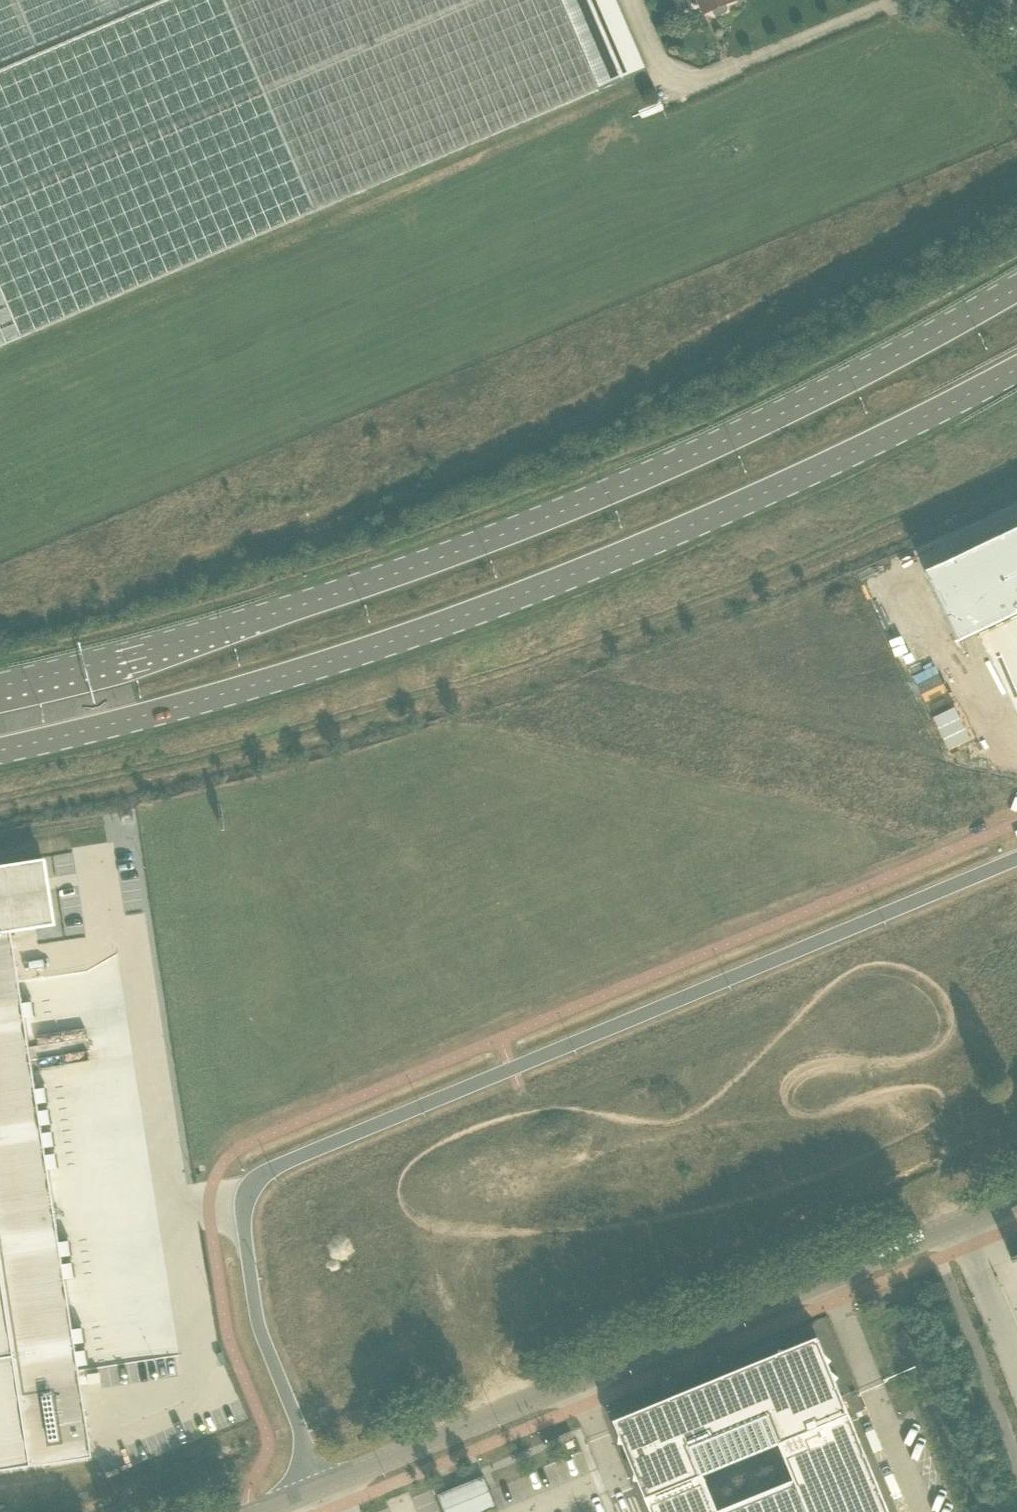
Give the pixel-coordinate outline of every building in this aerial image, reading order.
[(21,339),(315,212),(600,90),(561,0),(167,0),(0,71),(0,347),(21,339)] [(148,0),(0,0),(0,63),(148,0)] [(645,69),(616,0),(561,0),(600,90),(645,69)] [(704,14),(713,10),(714,14),(718,16),(726,12),(728,9),(726,4),(734,1),(734,0),(698,0),(704,14)] [(923,573),(958,645),(979,635),(1016,616),(1016,528),(923,573)] [(26,866),(0,870),(0,1473),(93,1459),(12,933),(36,930),(26,866)] [(614,1422),(651,1511),(889,1511),(818,1338),(771,1357),(614,1422)] [(445,1511),(487,1511),(496,1508),(483,1476),(438,1495),(445,1511)]
